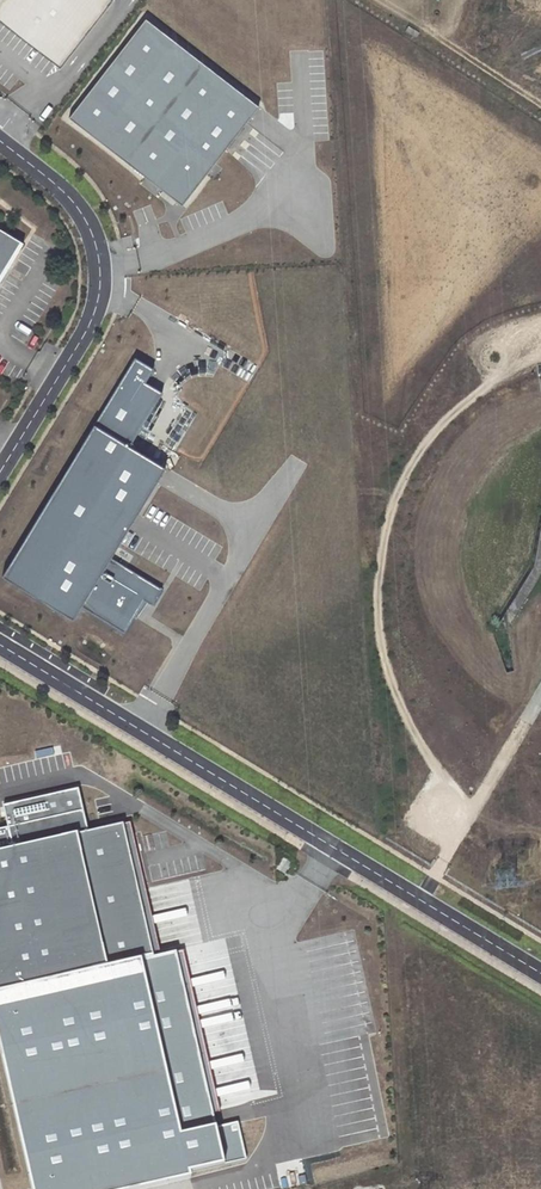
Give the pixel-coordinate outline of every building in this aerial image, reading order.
[(55,65),(104,1),(103,0),(0,0),(0,24),(55,65)] [(253,107),(140,20),(63,118),(179,205),(253,107)] [(23,243),(0,228),(0,280),(23,243)] [(0,575),(0,581),(72,620),(79,607),(125,632),(142,603),(150,607),(161,588),(111,561),(162,469),(128,450),(159,393),(144,384),(152,369),(129,356),(91,426),(84,422),(0,575)] [(88,832),(82,811),(0,830),(0,991),(74,974),(105,967),(116,1019),(164,1008),(121,825),(88,832)]
